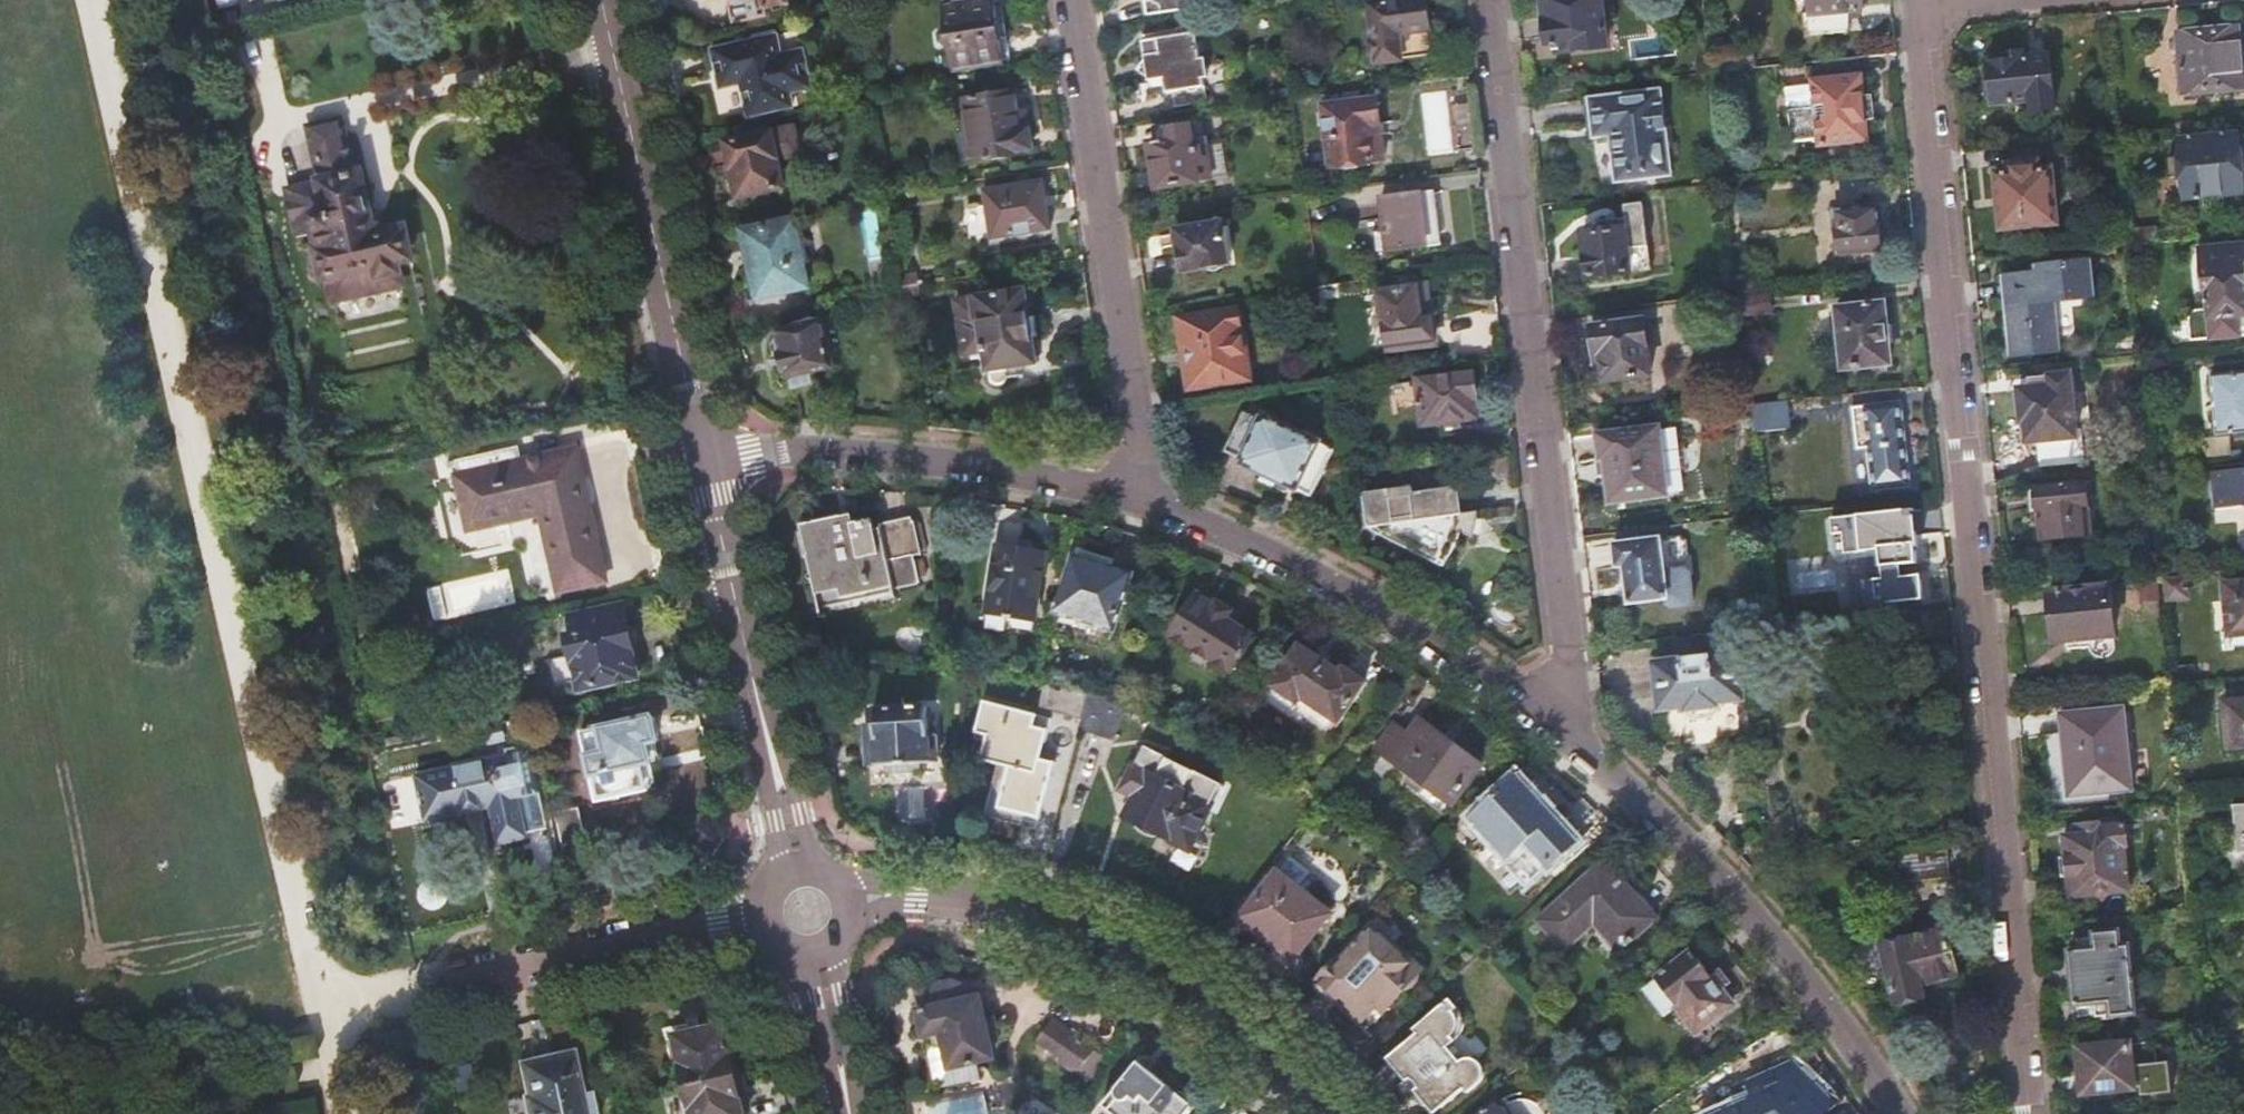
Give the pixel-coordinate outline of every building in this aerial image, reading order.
[(763,9),(789,3),(789,0),(761,0),(763,9)] [(1000,61),(997,38),(1006,37),(1000,4),(992,6),(991,0),(967,0),(945,3),(948,29),(944,29),(940,34),(941,43),(946,47),(950,46),(954,70),(1001,62),(1000,61)] [(1148,17),(1204,8),(1203,0),(1145,0),(1148,17)] [(1371,5),(1378,62),(1431,56),(1424,0),(1411,0),(1371,5)] [(1548,41),(1582,37),(1583,46),(1607,43),(1602,0),(1542,0),(1548,41)] [(1802,14),(1805,38),(1848,34),(1850,9),(1863,7),(1863,0),(1810,0),(1811,13),(1802,14)] [(1178,37),(1143,43),(1149,83),(1164,81),(1166,94),(1204,88),(1195,27),(1177,30),(1178,37)] [(2180,33),(2185,93),(2243,87),(2243,62),(2243,63),(2239,27),(2180,33)] [(743,80),(739,81),(747,117),(791,107),(789,93),(810,89),(802,51),(781,56),(776,35),(718,48),(711,49),(715,66),(717,75),(741,70),(743,80)] [(2010,59),(1988,61),(1993,105),(2031,102),(2032,111),(2055,108),(2049,55),(2027,57),(2026,51),(2009,52),(2010,59)] [(1844,60),(1806,64),(1808,83),(1814,82),(1814,86),(1816,109),(1789,111),(1792,143),(1819,140),(1820,146),(1867,142),(1866,123),(1863,97),(1861,78),(1860,78),(1858,58),(1844,60)] [(1787,89),(1789,111),(1816,109),(1814,86),(1787,89)] [(1660,91),(1589,99),(1594,138),(1610,136),(1616,182),(1672,176),(1670,162),(1660,91)] [(963,126),(957,127),(962,162),(977,159),(978,161),(1023,153),(1022,151),(1030,149),(1027,130),(1019,131),(1013,92),(959,100),(963,126)] [(1375,100),(1323,107),(1330,167),(1383,160),(1375,100)] [(322,190),(291,197),(288,198),(297,237),(312,234),(322,275),(326,278),(348,274),(350,283),(398,273),(396,263),(408,260),(410,256),(405,232),(400,230),(374,236),(361,177),(358,174),(354,175),(341,120),(308,127),(320,184),(322,190)] [(1167,142),(1148,145),(1156,191),(1209,181),(1206,161),(1199,162),(1197,149),(1191,150),(1187,127),(1165,131),(1167,142)] [(727,146),(725,147),(729,165),(731,164),(738,196),(782,187),(775,158),(799,153),(793,128),(727,143),(727,146)] [(2205,197),(2227,195),(2243,194),(2243,182),(2240,134),(2181,139),(2182,158),(2171,159),(2173,177),(2184,176),(2186,199),(2205,197)] [(2011,172),(1998,174),(2003,227),(2057,222),(2051,168),(2039,170),(2038,162),(2031,163),(2031,160),(2018,161),(2019,164),(2011,165),(2011,172)] [(1041,181),(983,190),(991,239),(1049,230),(1041,181)] [(1432,193),(1380,200),(1386,250),(1438,243),(1432,193)] [(2227,195),(2205,197),(2206,207),(2228,205),(2227,195)] [(1600,232),(1583,234),(1588,278),(1650,271),(1642,204),(1625,206),(1626,220),(1599,223),(1600,232)] [(1877,209),(1835,213),(1839,255),(1882,251),(1877,209)] [(792,219),(742,230),(757,298),(808,287),(792,219)] [(1222,223),(1175,230),(1181,273),(1229,266),(1222,223)] [(2203,293),(2208,293),(2209,309),(2197,310),(2190,318),(2192,340),(2243,336),(2243,245),(2199,249),(2201,271),(2203,293)] [(2003,275),(2006,305),(2011,305),(2012,316),(2007,316),(2011,357),(2060,352),(2055,301),(2094,297),(2090,260),(2037,265),(2037,271),(2003,275)] [(1416,287),(1378,291),(1385,349),(1434,343),(1430,313),(1419,314),(1416,287)] [(1023,292),(955,303),(964,355),(985,352),(988,372),(1035,364),(1023,292)] [(1770,293),(1739,297),(1741,316),(1772,313),(1770,293)] [(1885,302),(1838,307),(1844,368),(1891,363),(1885,302)] [(1239,308),(1177,319),(1188,389),(1243,380),(1239,355),(1245,354),(1239,308)] [(1644,321),(1592,328),(1597,366),(1603,365),(1605,381),(1650,375),(1644,321)] [(818,322),(777,331),(782,352),(779,353),(784,371),(786,370),(791,388),(814,382),(810,369),(828,364),(818,322)] [(1472,373),(1416,380),(1422,424),(1478,416),(1472,373)] [(2211,376),(2216,435),(2243,432),(2243,373),(2211,376)] [(2051,387),(2020,391),(2023,423),(2026,423),(2028,442),(2077,437),(2071,375),(2050,377),(2051,387)] [(1606,381),(1607,396),(1654,395),(1654,380),(1606,381)] [(1900,401),(1852,406),(1857,449),(1868,447),(1873,488),(1909,484),(1900,401)] [(1314,439),(1318,430),(1309,426),(1305,435),(1268,418),(1270,412),(1253,404),(1248,413),(1246,412),(1227,452),(1248,462),(1246,465),(1312,496),(1334,448),(1326,444),(1314,439)] [(1789,406),(1756,410),(1758,431),(1791,427),(1789,406)] [(1674,425),(1598,434),(1600,460),(1604,460),(1610,503),(1682,493),(1674,425)] [(432,430),(413,434),(417,454),(436,450),(432,430)] [(460,477),(456,478),(468,531),(541,515),(559,592),(606,582),(576,451),(520,463),(517,450),(457,464),(460,477)] [(2085,454),(2051,458),(2053,476),(2087,472),(2085,454)] [(2212,473),(2215,510),(2243,508),(2243,470),(2212,473)] [(2036,490),(2030,490),(2032,512),(2038,511),(2041,539),(2096,534),(2090,481),(2036,487),(2036,490)] [(1412,486),(1364,494),(1369,527),(1371,527),(1446,563),(1458,537),(1452,534),(1454,529),(1474,539),(1479,533),(1481,525),(1482,518),(1481,512),(1464,514),(1464,511),(1458,512),(1455,487),(1413,493),(1412,486)] [(1913,509),(1912,508),(1829,517),(1831,533),(1837,532),(1842,532),(1844,552),(1878,548),(1881,577),(1877,578),(1873,578),(1876,603),(1922,597),(1919,573),(1900,575),(1898,563),(1915,561),(1913,544),(1916,544),(1914,530),(1912,509),(1913,509)] [(841,519),(799,527),(818,614),(894,600),(892,591),(920,586),(914,559),(922,558),(914,525),(875,532),(873,521),(843,528),(841,519)] [(1946,555),(1945,531),(1922,532),(1922,555),(1946,555)] [(1842,532),(1837,532),(1840,559),(1874,555),(1877,578),(1881,577),(1878,548),(1844,552),(1842,532)] [(1661,538),(1614,543),(1618,567),(1625,566),(1630,603),(1668,599),(1661,538)] [(996,545),(986,613),(1007,616),(1007,617),(1015,618),(1015,617),(1035,620),(1045,553),(996,545)] [(1073,556),(1055,611),(1113,630),(1131,575),(1073,556)] [(1876,603),(1873,578),(1862,579),(1865,604),(1876,603)] [(2226,586),(2231,646),(2243,645),(2243,584),(2226,586)] [(2110,588),(2051,594),(2055,641),(2115,636),(2110,588)] [(1196,593),(1171,635),(1233,672),(1255,637),(1236,625),(1239,619),(1228,613),(1230,611),(1216,602),(1215,604),(1196,593)] [(575,666),(564,669),(568,689),(580,687),(581,692),(637,679),(636,676),(640,675),(635,653),(631,654),(621,608),(571,619),(575,636),(569,637),(575,666)] [(1301,646),(1269,694),(1332,734),(1366,683),(1342,668),(1340,672),(1301,646)] [(1739,652),(1654,662),(1660,710),(1686,707),(1687,713),(1689,716),(1693,718),(1696,719),(1713,717),(1716,716),(1718,713),(1719,710),(1718,703),(1745,700),(1739,652)] [(1090,688),(1044,683),(1037,709),(1082,720),(1090,688)] [(1090,688),(1082,720),(1079,730),(1103,736),(1105,726),(1118,729),(1125,705),(1090,688)] [(2223,702),(2228,757),(2243,755),(2243,701),(2223,702)] [(985,702),(976,733),(987,735),(981,760),(1010,767),(1000,808),(1041,819),(1055,762),(1042,758),(1052,719),(985,702)] [(927,705),(873,709),(876,766),(937,761),(935,734),(929,735),(927,705)] [(2124,708),(2060,714),(2068,797),(2132,791),(2124,708)] [(602,755),(587,758),(596,804),(654,791),(645,747),(656,745),(650,719),(597,731),(602,755)] [(1394,724),(1377,749),(1410,774),(1405,780),(1420,790),(1425,784),(1451,804),(1480,764),(1450,741),(1449,742),(1423,722),(1412,737),(1394,724)] [(508,757),(414,778),(425,824),(490,809),(495,829),(523,823),(514,784),(536,779),(528,746),(507,751),(508,757)] [(1134,766),(1122,790),(1134,795),(1124,817),(1189,849),(1211,804),(1134,766)] [(1497,798),(1476,817),(1490,832),(1487,834),(1523,874),(1522,875),(1527,880),(1542,867),(1544,869),(1560,854),(1563,858),(1582,841),(1554,809),(1549,814),(1518,779),(1503,792),(1500,788),(1494,794),(1497,798)] [(2234,806),(2238,854),(2243,853),(2243,805),(2234,806)] [(572,813),(551,818),(560,857),(581,853),(572,813)] [(2066,856),(2061,857),(2062,878),(2068,877),(2070,898),(2129,892),(2125,849),(2128,848),(2126,826),(2099,829),(2100,840),(2090,841),(2089,834),(2087,834),(2065,837),(2066,856)] [(1890,837),(1860,840),(1860,845),(1875,844),(1875,851),(1891,849),(1894,882),(1951,876),(1947,841),(1891,847),(1890,837)] [(1291,857),(1278,872),(1299,889),(1312,874),(1291,857)] [(1605,877),(1598,869),(1539,921),(1565,950),(1600,919),(1627,950),(1637,941),(1636,939),(1658,919),(1613,870),(1605,877)] [(1242,917),(1245,919),(1294,959),(1330,915),(1299,889),(1278,872),(1242,917)] [(1321,982),(1319,985),(1322,990),(1325,994),(1331,1000),(1339,1004),(1342,1001),(1362,1019),(1379,1001),(1388,1009),(1422,971),(1372,927),(1340,962),(1338,959),(1319,981),(1321,982)] [(1885,945),(1882,945),(1896,1004),(1899,1003),(1900,1005),(1905,1008),(1916,1006),(1920,1000),(1920,998),(1924,997),(1921,984),(1958,975),(1947,929),(1907,939),(1906,937),(1900,934),(1888,936),(1884,942),(1885,945)] [(2097,949),(2070,952),(2076,1006),(2095,1004),(2096,1018),(2136,1014),(2129,947),(2122,947),(2120,932),(2095,934),(2097,949)] [(1663,974),(1643,990),(1665,1018),(1677,1008),(1697,1034),(1734,1005),(1691,951),(1673,966),(1672,965),(1661,973),(1663,974)] [(919,1011),(925,1037),(942,1033),(950,1069),(994,1059),(980,998),(919,1011)] [(1444,1003),(1413,1030),(1416,1034),(1393,1053),(1386,1060),(1405,1083),(1409,1080),(1410,1080),(1412,1081),(1413,1081),(1414,1082),(1415,1083),(1416,1084),(1417,1085),(1417,1087),(1417,1088),(1417,1089),(1413,1092),(1432,1113),(1435,1113),(1442,1108),(1464,1089),(1468,1094),(1480,1084),(1481,1082),(1483,1080),(1483,1077),(1484,1075),(1484,1072),(1483,1069),(1482,1067),(1481,1065),(1479,1063),(1477,1061),(1475,1060),(1472,1059),(1470,1058),(1467,1059),(1465,1059),(1462,1060),(1460,1061),(1457,1064),(1445,1051),(1450,1048),(1454,1045),(1457,1041),(1460,1038),(1461,1033),(1462,1029),(1462,1025),(1462,1020),(1460,1016),(1459,1011),(1456,1008),(1455,1007),(1448,999),(1444,1003)] [(1056,1018),(1043,1040),(1066,1055),(1064,1058),(1082,1074),(1099,1045),(1056,1018)] [(676,1046),(690,1113),(743,1113),(741,1101),(736,1079),(740,1078),(734,1053),(730,1054),(724,1028),(698,1033),(700,1041),(676,1046)] [(942,1033),(925,1037),(928,1048),(930,1047),(935,1072),(950,1069),(942,1033)] [(2130,1045),(2080,1049),(2084,1094),(2134,1089),(2130,1045)] [(521,1065),(528,1098),(524,1099),(527,1113),(598,1113),(593,1092),(582,1094),(573,1053),(521,1065)] [(1103,1106),(1113,1113),(1187,1113),(1192,1109),(1193,1105),(1192,1101),(1191,1097),(1188,1095),(1184,1093),(1180,1093),(1177,1094),(1139,1063),(1103,1106)] [(1789,1078),(1748,1094),(1751,1102),(1719,1113),(1823,1113),(1789,1078)] [(1499,1102),(1483,1113),(1508,1113),(1499,1102)]
